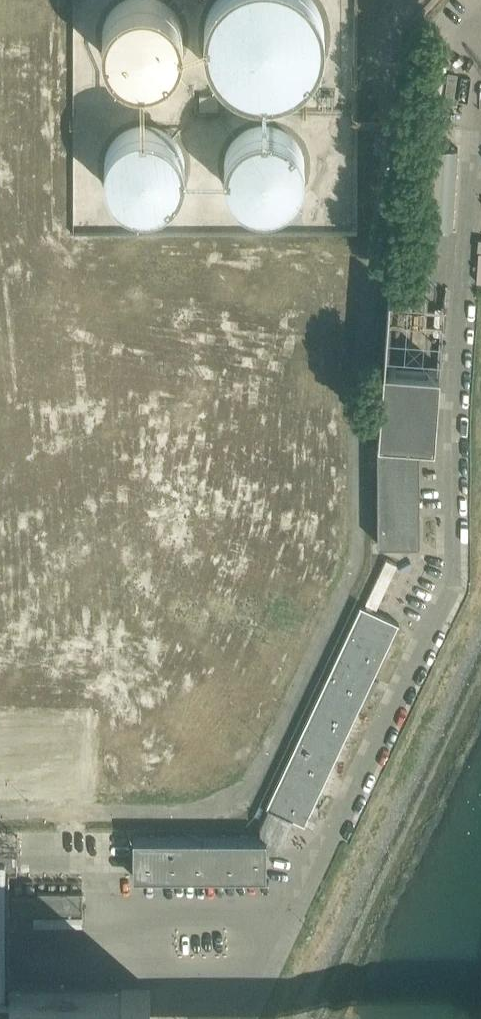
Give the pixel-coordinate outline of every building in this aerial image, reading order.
[(120,63),(132,67),(145,68),(157,65),(168,59),(177,49),(181,37),(182,24),(179,12),(173,1),(172,0),(111,0),(106,6),(101,18),(100,31),(103,43),(110,54),(120,63)] [(223,75),(236,84),(251,89),(267,90),(282,88),(297,81),(309,71),(318,58),(323,44),(325,28),(322,12),(316,0),(212,0),(211,2),(205,17),(204,33),(207,48),(213,62),(223,75)] [(105,156),(106,168),(111,180),(119,189),(130,195),(142,197),(154,196),(166,191),(175,183),(181,172),(184,160),(182,148),(177,137),(169,128),(158,121),(146,119),(134,120),(123,125),(114,133),(107,144),(105,156)] [(225,167),(229,178),(237,188),(248,196),(260,199),(273,199),(285,194),(295,187),(302,176),(305,164),(305,151),(300,139),(293,129),(282,122),(270,119),(257,119),(245,124),(235,131),(228,142),(225,154),(225,167)] [(414,145),(409,227),(453,229),(458,148),(414,145)] [(386,359),(439,363),(444,296),(429,295),(427,324),(426,324),(425,338),(400,336),(399,351),(387,350),(386,359)] [(384,362),(379,436),(434,440),(439,366),(384,362)] [(419,440),(377,440),(377,542),(420,542),(419,440)] [(385,544),(359,599),(396,615),(421,561),(385,544)] [(268,806),(260,824),(260,837),(266,837),(266,850),(278,850),(292,818),(304,823),(313,805),(322,786),(364,695),(373,677),(398,623),(360,604),(266,805),(268,806)] [(266,837),(133,837),(132,876),(266,876),(266,837)] [(37,895),(11,895),(11,912),(82,911),(82,891),(37,891),(37,895)] [(145,1015),(150,1015),(150,1000),(150,989),(120,989),(120,991),(9,991),(9,1018),(145,1018),(145,1015)]
